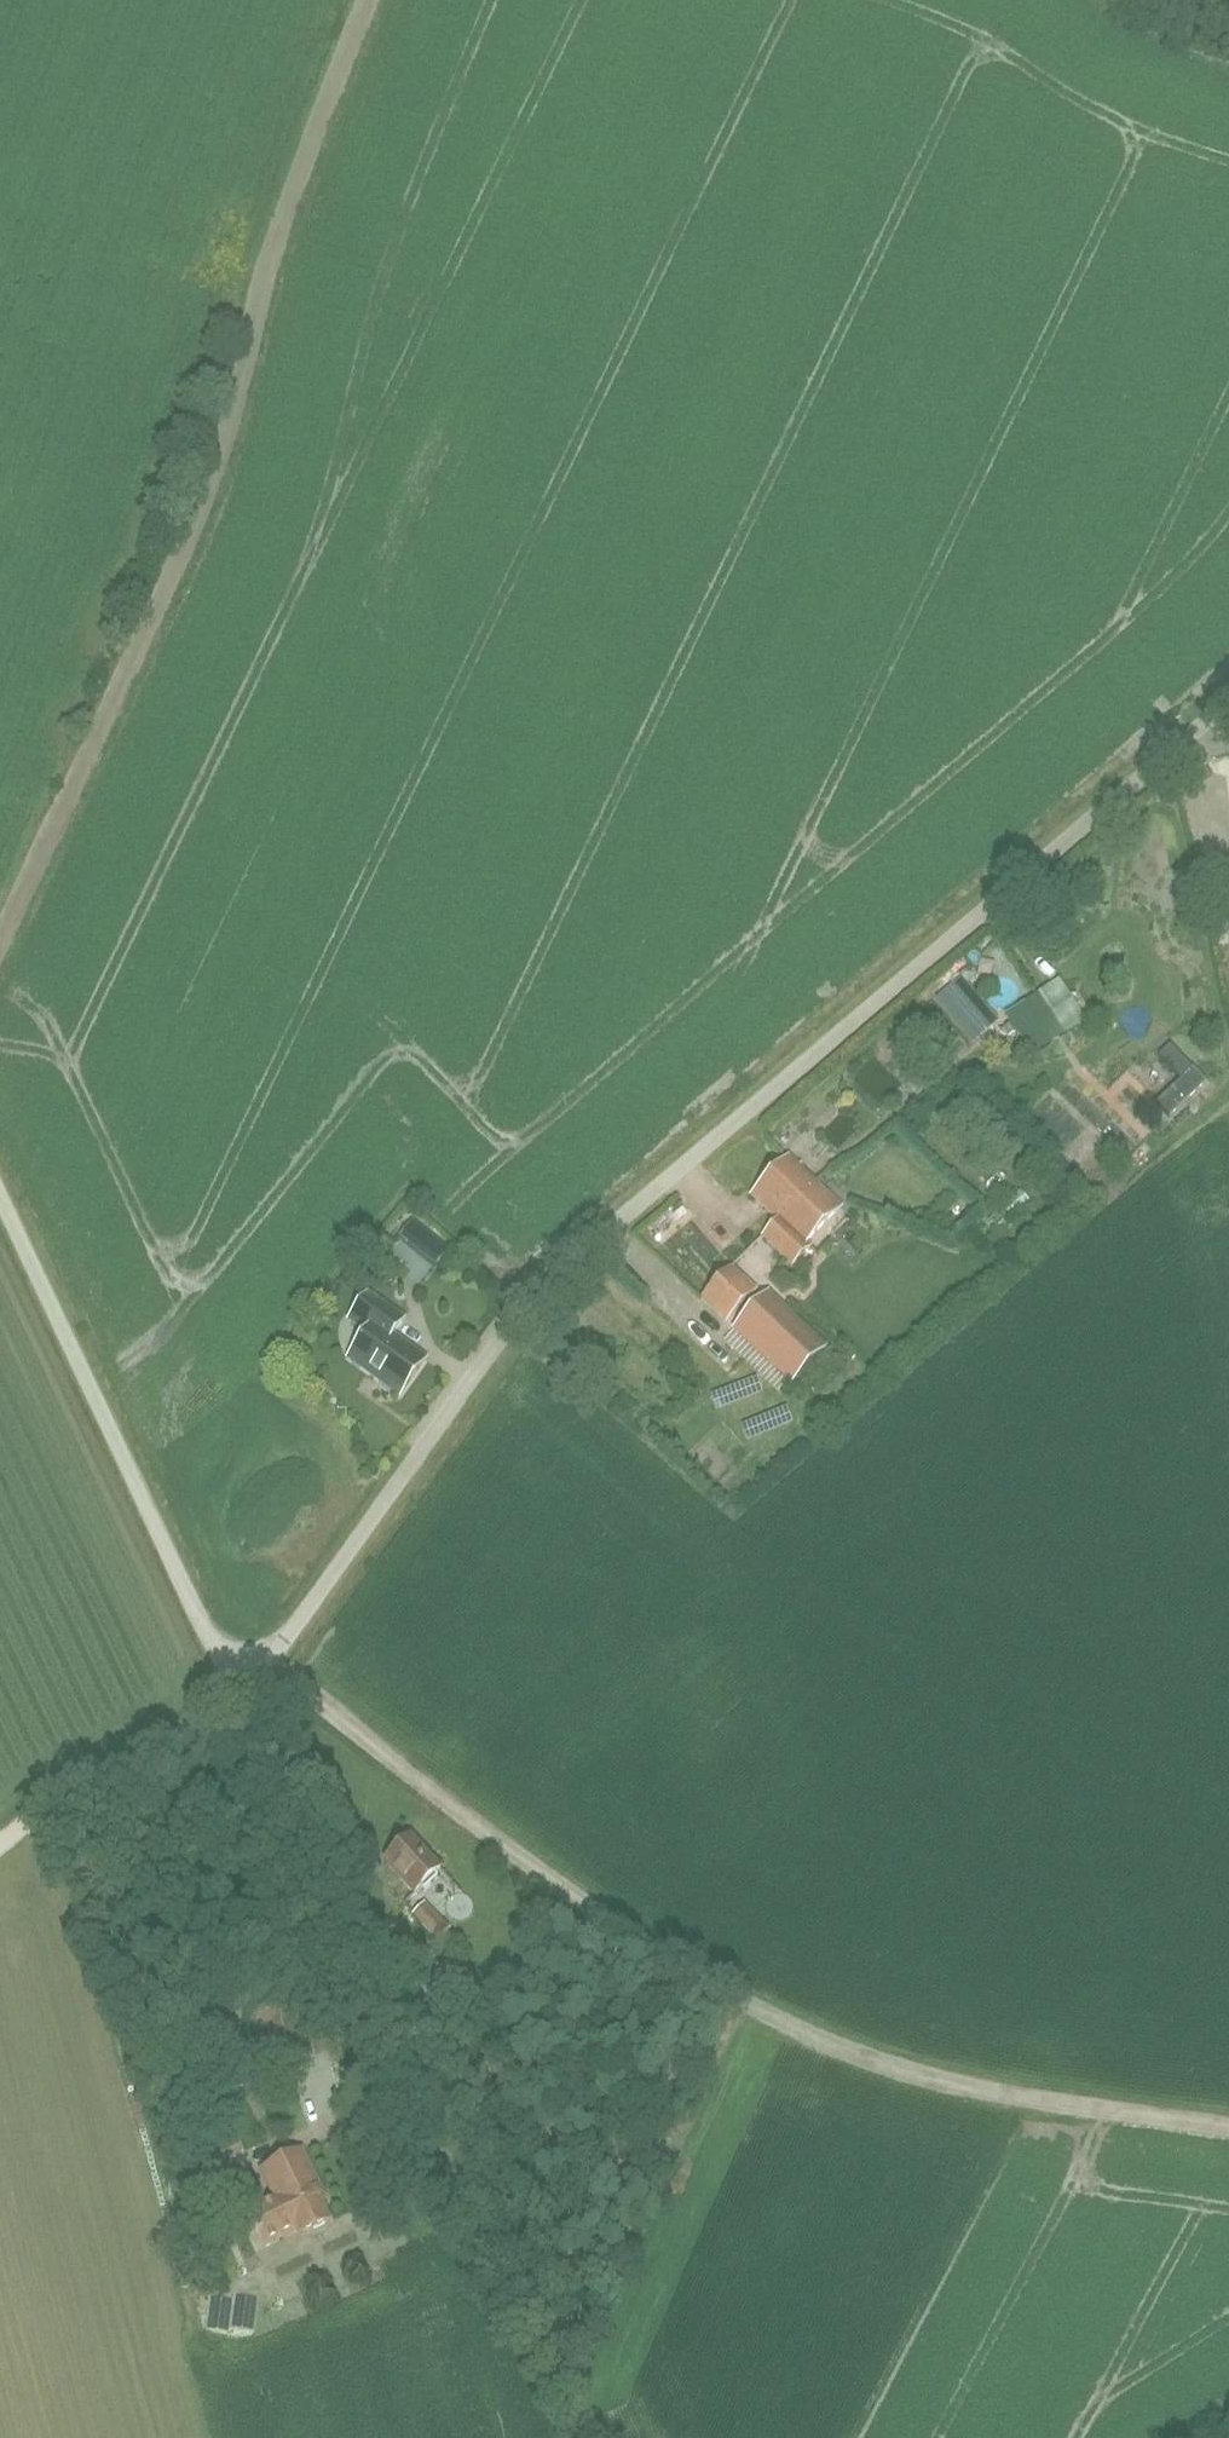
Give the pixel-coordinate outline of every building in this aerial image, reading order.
[(946,991),(934,1000),(972,1045),(983,1035),(999,1022),(967,984),(962,977),(946,991)] [(1037,995),(1006,1015),(1016,1030),(1046,1011),(1037,995)] [(1046,1011),(1053,1021),(1054,1020),(1064,1035),(1087,1020),(1077,1006),(1070,995),(1046,1011)] [(1170,1119),(1207,1083),(1194,1070),(1193,1070),(1170,1046),(1159,1057),(1183,1081),(1157,1105),(1170,1119)] [(1047,1110),(1033,1124),(1063,1153),(1077,1139),(1047,1110)] [(811,1247),(808,1244),(842,1208),(789,1158),(752,1197),(779,1222),(764,1238),(793,1266),(811,1247)] [(1001,1200),(1017,1185),(1006,1174),(991,1189),(1001,1200)] [(426,1260),(441,1240),(430,1231),(428,1233),(413,1222),(400,1240),(426,1260)] [(727,1322),(756,1292),(731,1269),(703,1299),(727,1322)] [(405,1321),(369,1295),(333,1347),(402,1397),(427,1362),(393,1338),(405,1321)] [(769,1295),(736,1330),(792,1384),(826,1349),(769,1295)] [(417,1894),(443,1870),(413,1838),(387,1862),(417,1894)] [(451,1932),(427,1905),(416,1915),(441,1942),(451,1932)] [(262,2170),(278,2201),(248,2216),(262,2244),(297,2227),(301,2236),(330,2222),(320,2202),(326,2199),(302,2151),(262,2170)]
